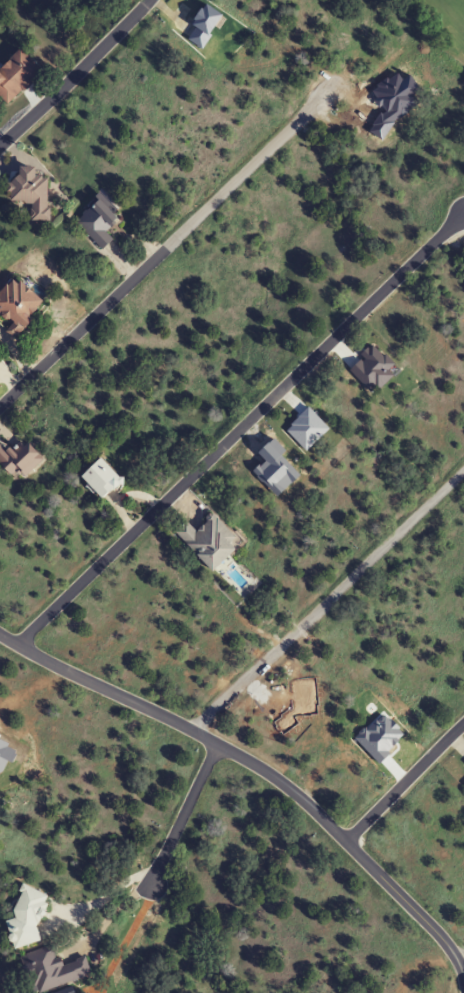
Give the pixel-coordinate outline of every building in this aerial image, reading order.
[(6,105),(43,72),(20,47),(0,65),(0,97),(6,105)] [(38,167),(13,167),(13,202),(31,202),(31,220),(48,221),(49,176),(37,175),(38,167)] [(115,240),(108,233),(121,220),(98,197),(73,221),(103,251),(115,240)] [(16,274),(0,291),(0,316),(1,315),(11,325),(6,331),(16,341),(35,321),(31,317),(45,302),(16,274)] [(0,447),(0,464),(15,483),(44,459),(29,441),(13,455),(4,444),(0,447)] [(104,501),(125,481),(102,458),(81,478),(104,501)] [(213,572),(237,549),(231,542),(235,538),(213,514),(196,531),(187,522),(175,533),(213,572)] [(461,756),(463,754),(463,742),(460,737),(451,745),(461,756)] [(42,890),(33,893),(29,884),(13,890),(21,914),(5,920),(15,950),(42,940),(35,921),(51,915),(42,890)] [(85,958),(61,965),(55,945),(26,954),(38,992),(39,992),(91,977),(85,958)]
